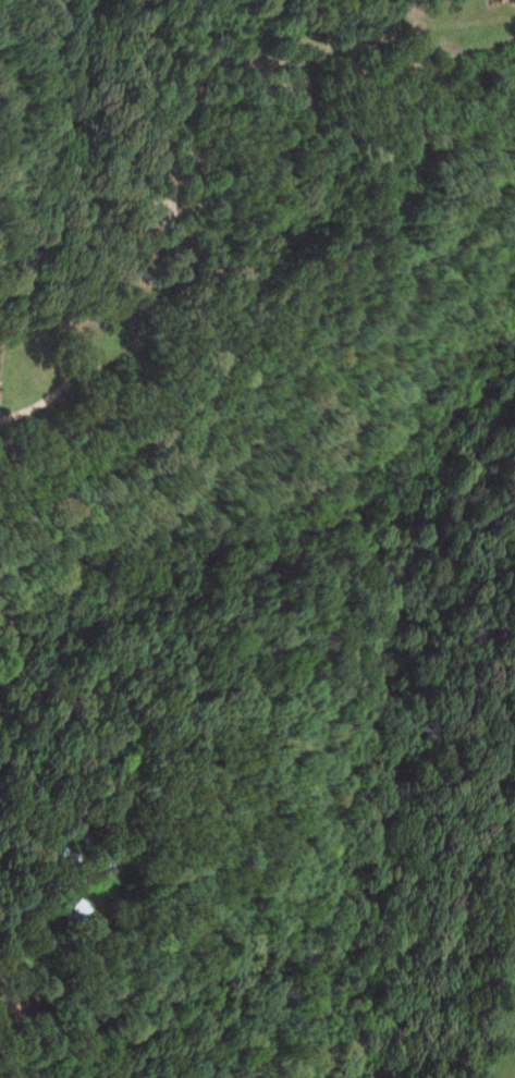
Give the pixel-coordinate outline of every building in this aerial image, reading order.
[(59,914),(69,923),(84,905),(75,897),(59,914)]
